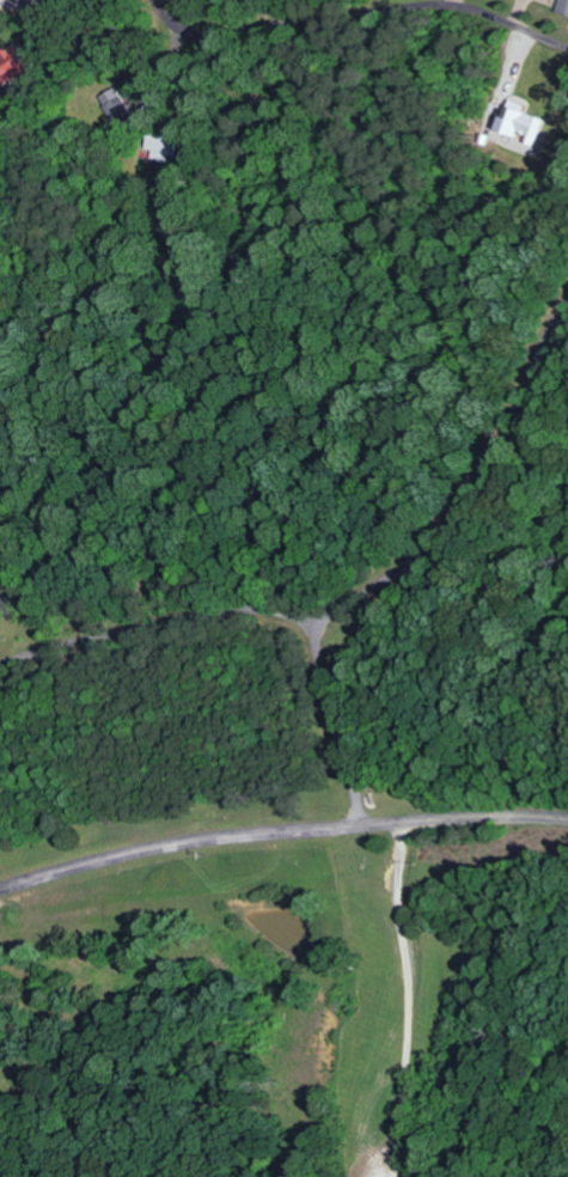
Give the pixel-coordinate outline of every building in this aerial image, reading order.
[(552,12),(567,16),(567,0),(556,0),(552,12)] [(99,97),(116,128),(134,118),(117,87),(99,97)] [(498,131),(524,139),(523,144),(536,148),(544,119),(524,114),(527,105),(507,100),(498,131)] [(170,160),(172,155),(178,157),(185,136),(154,126),(145,152),(170,160)]
